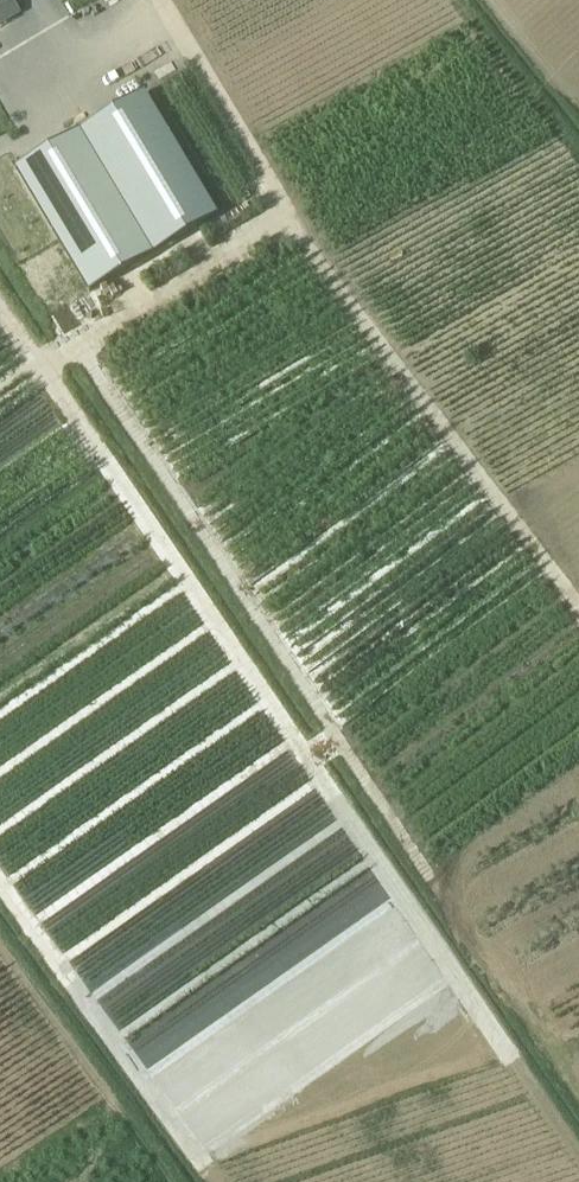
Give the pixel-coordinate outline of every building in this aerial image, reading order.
[(23,10),(16,0),(0,0),(0,26),(23,10)] [(79,133),(16,170),(89,292),(218,215),(144,94),(79,133)]
